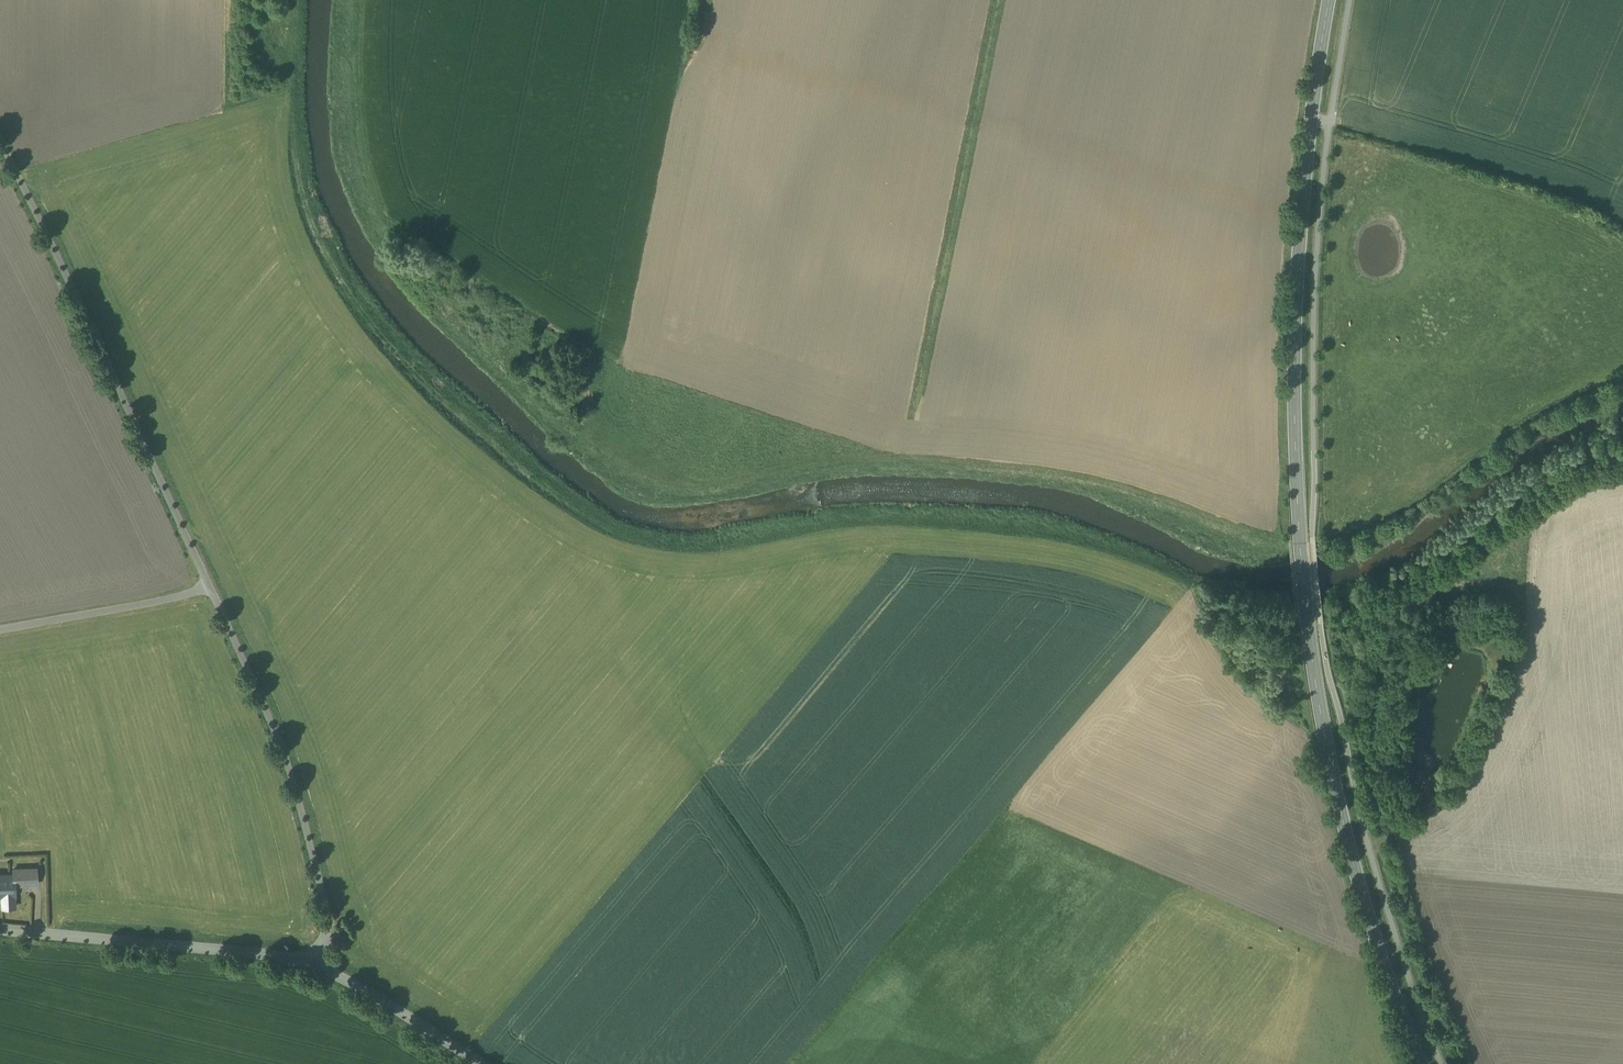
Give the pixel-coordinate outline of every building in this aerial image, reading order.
[(37,868),(14,869),(14,873),(15,873),(16,884),(38,883),(37,868)] [(0,874),(0,894),(2,894),(3,907),(16,906),(15,895),(16,895),(16,884),(15,873),(14,873),(0,874)]
